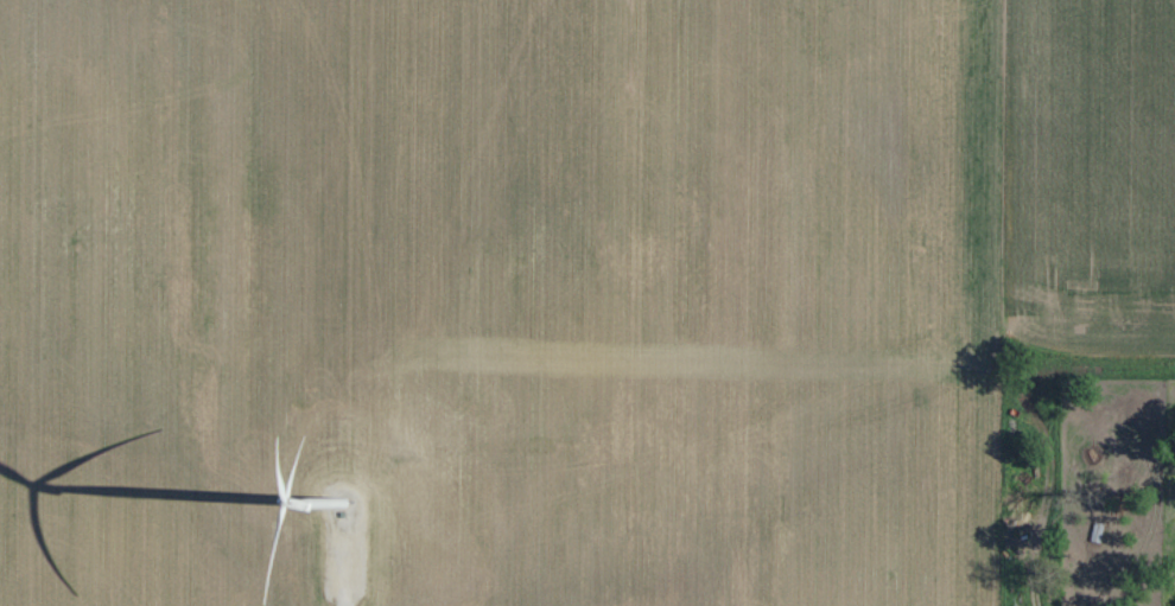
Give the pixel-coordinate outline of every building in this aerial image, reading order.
[(1097,544),(1088,544),(1088,562),(1097,562),(1097,544)]
